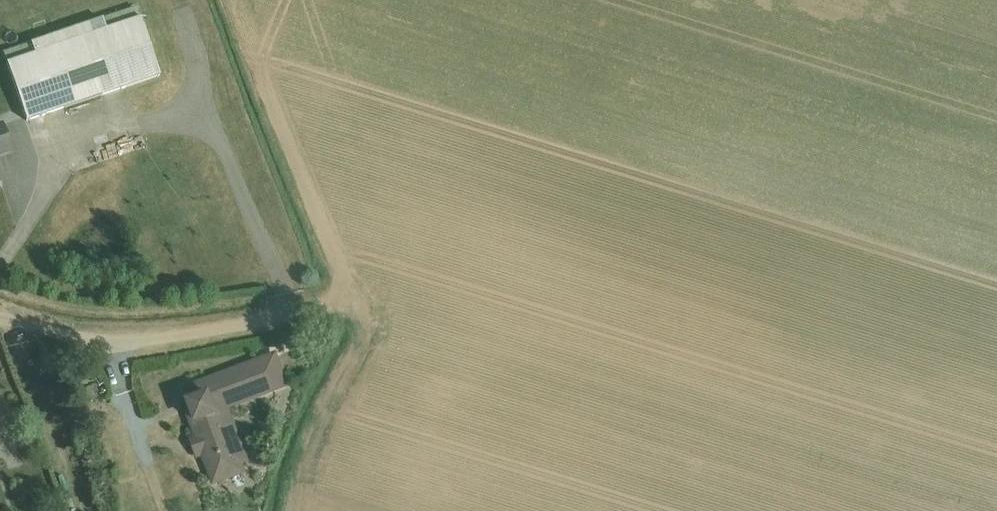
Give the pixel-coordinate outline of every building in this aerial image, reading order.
[(7,64),(26,122),(160,76),(140,19),(93,35),(89,24),(31,44),(34,55),(7,64)] [(11,151),(2,125),(0,126),(0,155),(11,151)] [(185,415),(212,487),(246,475),(243,467),(250,464),(230,410),(287,388),(276,352),(185,386),(190,400),(184,402),(188,414),(185,415)]
